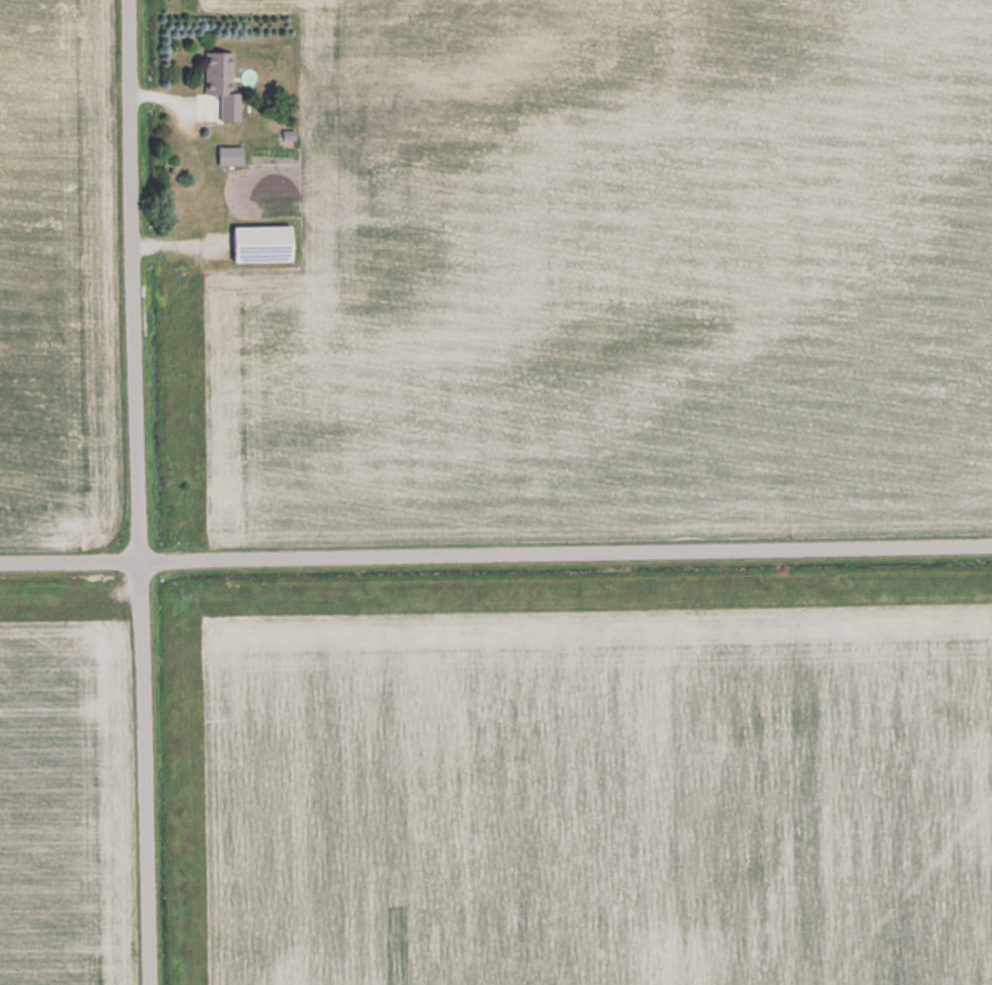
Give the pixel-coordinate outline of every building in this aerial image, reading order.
[(206,93),(222,93),(222,120),(243,120),(243,91),(234,91),(235,51),(206,50),(206,93)] [(220,146),(220,164),(246,164),(246,146),(220,146)] [(236,224),(236,261),(297,261),(297,224),(236,224)]
